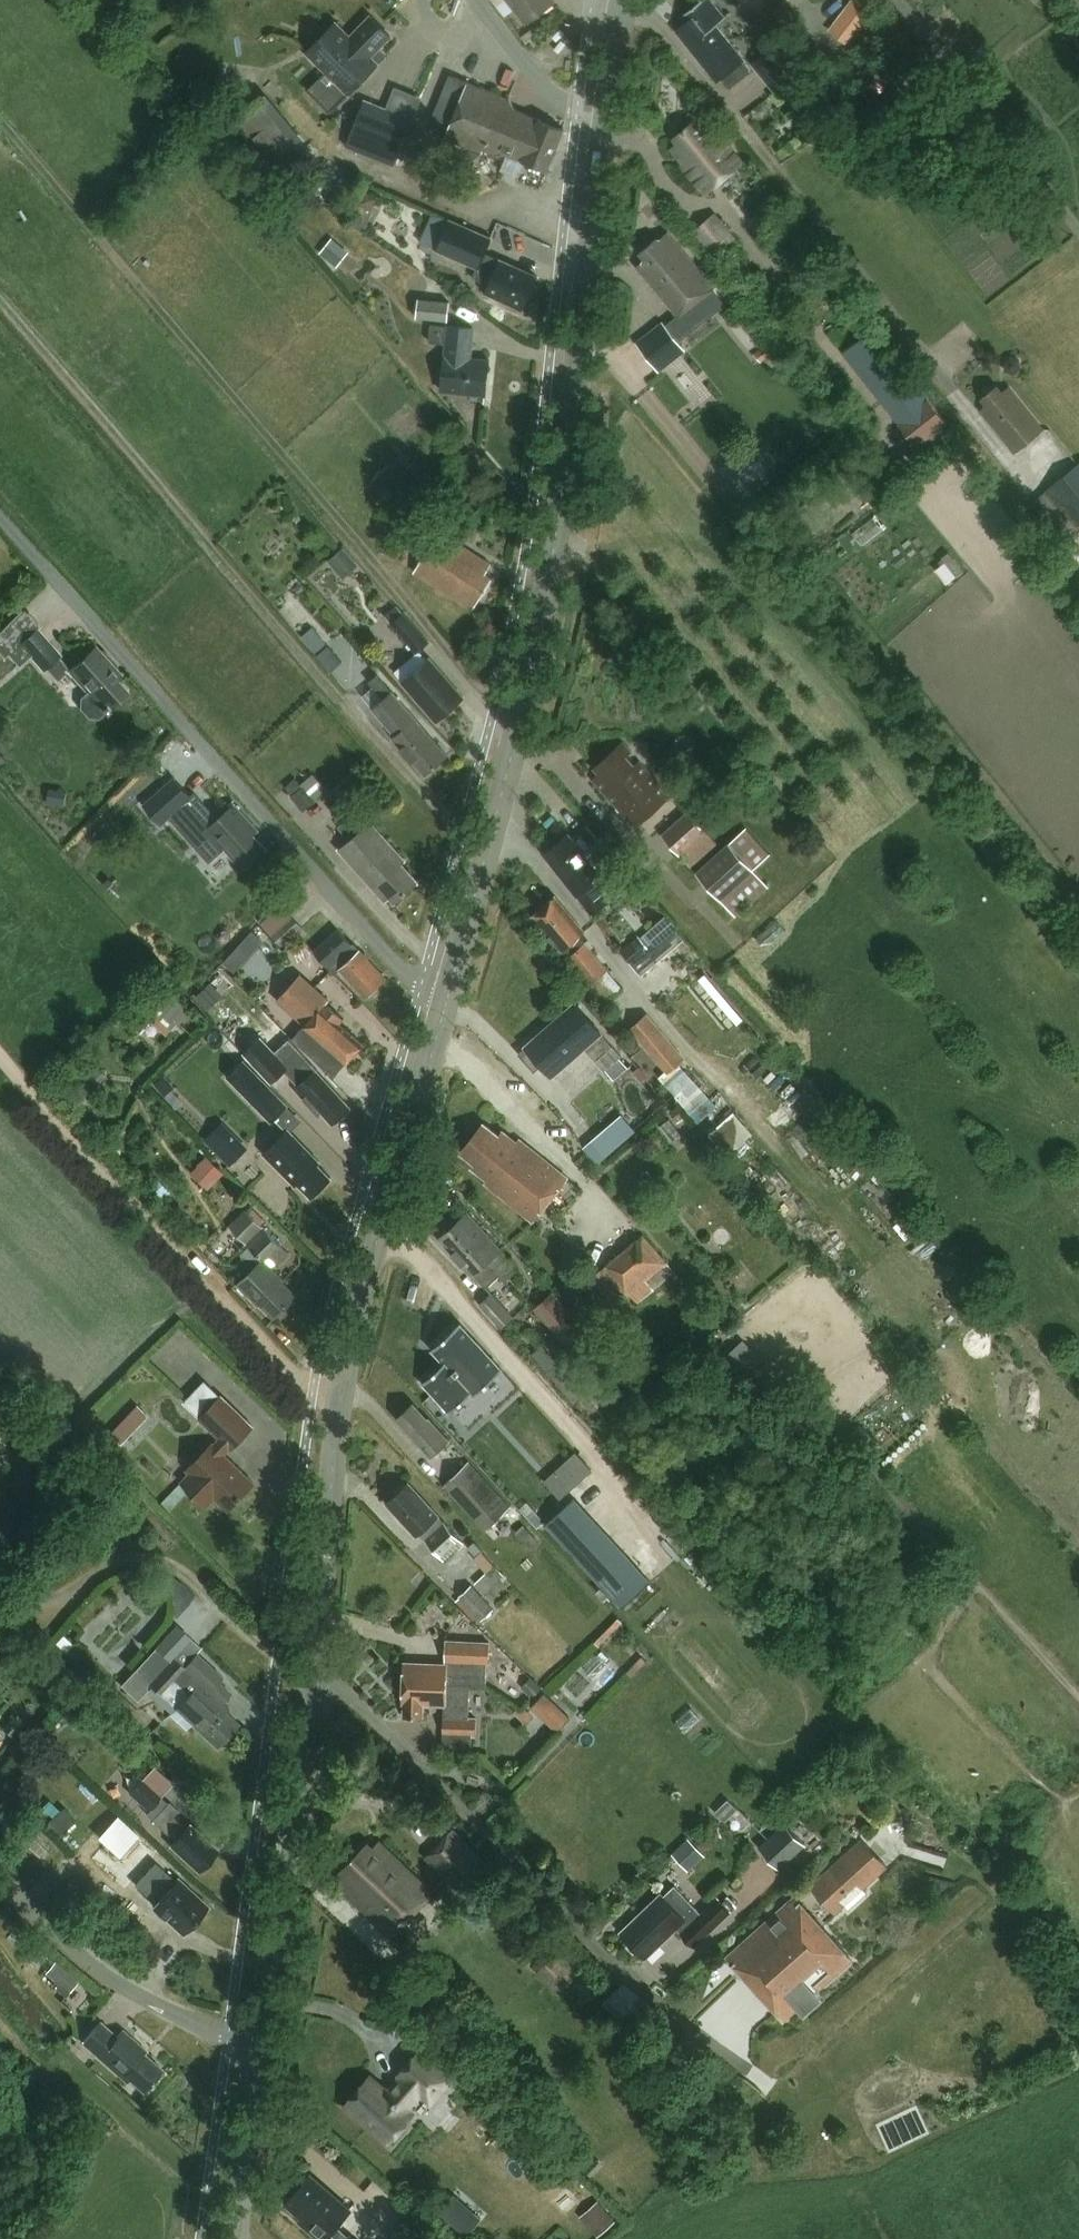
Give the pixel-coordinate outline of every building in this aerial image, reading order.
[(527,24),(556,2),(554,0),(509,0),(527,24)] [(685,15),(689,20),(676,31),(718,82),(723,79),(730,88),(750,71),(743,62),(745,60),(717,25),(728,17),(727,16),(725,17),(712,0),(701,0),(683,15),(684,16),(685,15)] [(870,17),(850,2),(828,30),(849,46),(870,17)] [(331,110),(347,93),(349,95),(379,65),(371,57),(391,37),(370,16),(350,37),(336,23),(328,31),(322,31),(314,40),(314,45),(306,53),(326,72),(309,88),(331,110)] [(773,46),(753,62),(777,92),(797,77),(773,46)] [(451,76),(450,75),(442,97),(460,104),(443,147),(465,156),(469,148),(482,153),(483,150),(497,155),(505,153),(547,171),(564,129),(516,110),(510,99),(470,82),(469,83),(461,79),(465,69),(456,65),(451,76)] [(267,94),(231,123),(285,188),(308,170),(294,154),(308,143),(267,94)] [(364,99),(349,141),(397,159),(413,118),(364,99)] [(681,166),(704,194),(743,162),(722,136),(720,138),(702,115),(672,140),(677,145),(671,150),(683,164),(681,166)] [(365,191),(359,203),(371,209),(377,197),(365,191)] [(713,216),(693,232),(714,256),(733,240),(713,216)] [(450,222),(436,252),(478,268),(473,279),(489,286),(486,293),(523,309),(537,277),(480,250),(487,235),(450,222)] [(637,266),(679,318),(714,288),(667,232),(658,240),(657,238),(639,253),(645,260),(637,266)] [(349,251),(331,237),(320,252),(338,266),(349,251)] [(447,321),(448,302),(417,300),(415,319),(447,321)] [(474,329),(431,324),(429,342),(446,343),(442,391),(486,396),(489,360),(471,358),(474,329)] [(663,324),(637,344),(656,369),(682,349),(663,324)] [(874,327),(854,343),(889,388),(892,386),(911,410),(897,422),(918,447),(924,442),(932,452),(953,435),(945,426),(948,423),(909,373),(910,372),(874,327)] [(1015,374),(1022,368),(1021,358),(1011,354),(1003,361),(1006,370),(1015,374)] [(1009,387),(1003,392),(998,385),(981,398),(987,406),(981,410),(1015,453),(1043,430),(1009,387)] [(1032,502),(1078,559),(1078,464),(1032,502)] [(414,572),(474,609),(492,578),(486,574),(492,564),(439,532),(414,572)] [(328,561),(343,578),(359,564),(344,547),(328,561)] [(29,658),(41,672),(60,657),(38,630),(38,627),(36,621),(30,613),(23,610),(0,632),(0,654),(3,658),(8,654),(18,667),(29,658)] [(404,612),(391,624),(416,654),(430,642),(404,612)] [(297,632),(318,656),(329,646),(308,622),(297,632)] [(88,717),(98,718),(109,708),(128,691),(116,679),(121,675),(95,647),(68,671),(87,691),(80,697),(79,707),(88,717)] [(437,721),(464,698),(429,658),(403,681),(437,721)] [(378,675),(370,682),(384,698),(374,708),(391,727),(395,723),(402,730),(394,737),(426,774),(447,755),(415,719),(378,675)] [(601,774),(595,780),(635,826),(669,796),(623,744),(596,769),(601,774)] [(317,768),(293,787),(310,807),(334,788),(317,768)] [(258,830),(235,804),(207,829),(240,866),(245,861),(248,865),(267,849),(254,834),(258,830)] [(688,810),(661,834),(691,867),(717,843),(688,810)] [(386,901),(390,897),(395,903),(418,882),(402,864),(405,861),(370,822),(361,830),(350,817),(338,827),(350,839),(339,849),(386,901)] [(733,918),(768,888),(752,870),(770,854),(748,828),(695,873),(733,918)] [(569,834),(548,850),(564,871),(560,874),(577,896),(579,895),(593,914),(634,883),(618,862),(601,875),(569,834)] [(622,989),(578,936),(584,931),(556,897),(534,916),(562,950),(606,1002),(622,989)] [(303,928),(279,905),(261,924),(284,947),(303,928)] [(666,911),(648,929),(661,943),(679,925),(666,911)] [(765,935),(773,943),(786,931),(778,922),(765,935)] [(259,928),(231,955),(257,981),(285,954),(259,928)] [(354,944),(353,945),(338,929),(315,951),(335,973),(340,969),(367,997),(386,978),(354,944)] [(648,950),(636,937),(618,952),(629,965),(648,950)] [(346,1062),(346,1063),(363,1044),(339,1023),(343,1018),(326,1003),(328,1001),(299,975),(277,1000),(305,1025),(293,1040),(334,1076),(346,1062)] [(650,1081),(632,1063),(638,1058),(621,1039),(612,1046),(575,1003),(526,1046),(527,1046),(519,1053),(534,1070),(542,1064),(552,1076),(584,1048),(604,1071),(605,1070),(621,1089),(629,1082),(638,1091),(650,1081)] [(684,1059),(646,1014),(628,1030),(666,1074),(684,1059)] [(766,1095),(784,1081),(776,1071),(758,1085),(766,1095)] [(347,1114),(347,1110),(349,1108),(316,1072),(296,1090),(319,1114),(322,1111),(333,1123),(339,1118),(343,1118),(347,1114)] [(608,1153),(642,1128),(628,1111),(595,1135),(608,1153)] [(533,1220),(567,1178),(519,1140),(517,1143),(503,1131),(499,1135),(484,1123),(461,1152),(475,1163),(471,1168),(488,1181),(486,1183),(533,1220)] [(228,1130),(212,1146),(229,1164),(246,1148),(228,1130)] [(288,1130),(265,1153),(296,1184),(298,1183),(312,1197),(331,1178),(317,1165),(320,1162),(288,1130)] [(247,1211),(230,1228),(262,1259),(239,1283),(261,1305),(262,1303),(277,1317),(279,1315),(282,1317),(286,1317),(291,1312),(291,1308),(289,1305),(297,1297),(281,1281),(283,1279),(271,1267),(276,1262),(279,1265),(291,1254),(247,1211)] [(453,1226),(498,1278),(512,1265),(499,1250),(500,1249),(468,1213),(453,1226)] [(486,1288),(498,1278),(453,1226),(439,1239),(472,1274),(473,1273),(486,1288)] [(668,1263),(643,1234),(601,1270),(626,1298),(632,1293),(641,1302),(675,1273),(667,1263),(668,1263)] [(595,1342),(586,1331),(587,1330),(554,1293),(535,1310),(568,1347),(569,1346),(577,1356),(595,1342)] [(514,1316),(496,1295),(484,1305),(501,1327),(514,1316)] [(461,1321),(433,1346),(451,1366),(430,1385),(454,1412),(475,1392),(478,1395),(506,1370),(461,1321)] [(185,1401),(201,1417),(199,1418),(219,1437),(214,1443),(213,1442),(187,1470),(189,1473),(181,1481),(207,1506),(215,1497),(229,1510),(254,1483),(224,1454),(230,1447),(232,1449),(254,1427),(221,1396),(205,1380),(185,1401)] [(431,1455),(449,1440),(430,1418),(428,1420),(414,1403),(397,1418),(431,1455)] [(508,1506),(468,1462),(441,1486),(482,1530),(508,1506)] [(444,1561),(464,1543),(438,1515),(439,1515),(409,1483),(387,1503),(417,1535),(418,1533),(444,1561)] [(650,1581),(573,1497),(545,1523),(622,1606),(650,1581)] [(1,1549),(15,1535),(10,1530),(17,1524),(0,1507),(0,1548),(1,1549)] [(492,1610),(487,1604),(470,1586),(457,1597),(479,1621),(492,1610)] [(403,1682),(469,1685),(469,1684),(485,1684),(486,1663),(488,1663),(489,1642),(447,1640),(446,1663),(404,1662),(403,1682)] [(138,1699),(150,1686),(161,1697),(175,1682),(188,1694),(169,1714),(186,1730),(191,1724),(218,1749),(239,1725),(226,1713),(230,1709),(220,1700),(229,1691),(219,1682),(223,1677),(196,1653),(183,1666),(172,1656),(169,1660),(155,1647),(121,1684),(138,1699)] [(468,1717),(469,1685),(403,1682),(403,1703),(404,1703),(404,1715),(423,1716),(423,1704),(446,1705),(444,1747),(471,1748),(471,1735),(475,1735),(476,1718),(468,1717)] [(557,1730),(570,1717),(544,1692),(531,1706),(557,1730)] [(75,1722),(89,1719),(86,1703),(71,1705),(75,1722)] [(146,1813),(159,1800),(140,1782),(128,1796),(146,1813)] [(753,1820),(728,1797),(715,1812),(724,1821),(729,1817),(743,1830),(753,1820)] [(186,1829),(171,1816),(178,1810),(169,1802),(152,1820),(175,1842),(171,1846),(197,1871),(217,1850),(190,1825),(186,1829)] [(780,1870),(806,1845),(805,1843),(815,1833),(795,1813),(759,1848),(780,1870)] [(176,1877),(173,1880),(152,1860),(157,1855),(116,1817),(98,1836),(106,1844),(91,1859),(125,1890),(143,1870),(146,1873),(135,1885),(154,1902),(151,1905),(183,1934),(208,1907),(176,1877)] [(423,1860),(458,1893),(485,1864),(451,1831),(423,1860)] [(705,1854),(688,1837),(673,1852),(689,1869),(705,1854)] [(868,1895),(864,1890),(889,1867),(862,1838),(812,1885),(838,1914),(847,1905),(851,1910),(868,1895)] [(388,1931),(394,1933),(432,1893),(380,1843),(374,1849),(369,1844),(341,1873),(346,1878),(340,1884),(388,1931)] [(646,1957),(677,1928),(695,1946),(737,1906),(729,1897),(722,1902),(718,1898),(702,1914),(675,1885),(663,1897),(661,1894),(622,1931),(646,1957)] [(854,1961),(795,1895),(727,1957),(785,2022),(854,1961)] [(559,1951),(537,1972),(558,1993),(567,1985),(585,2004),(595,1994),(577,1974),(579,1972),(559,1951)] [(79,1981),(55,1960),(45,1972),(56,1982),(53,1985),(66,1996),(79,1981)] [(117,2038),(100,2023),(83,2041),(127,2081),(129,2079),(143,2091),(161,2070),(143,2054),(146,2051),(123,2031),(117,2038)] [(451,2079),(419,2051),(399,2074),(401,2076),(388,2092),(370,2076),(345,2105),(387,2143),(390,2140),(394,2143),(406,2129),(403,2126),(413,2114),(407,2109),(421,2093),(431,2102),(451,2079)] [(350,2211),(309,2175),(286,2201),(307,2220),(304,2223),(323,2238),(325,2238),(331,2232),(339,2238),(355,2238),(350,2235),(348,2237),(336,2227),(350,2211)] [(616,2219),(598,2199),(579,2215),(597,2236),(616,2219)]
